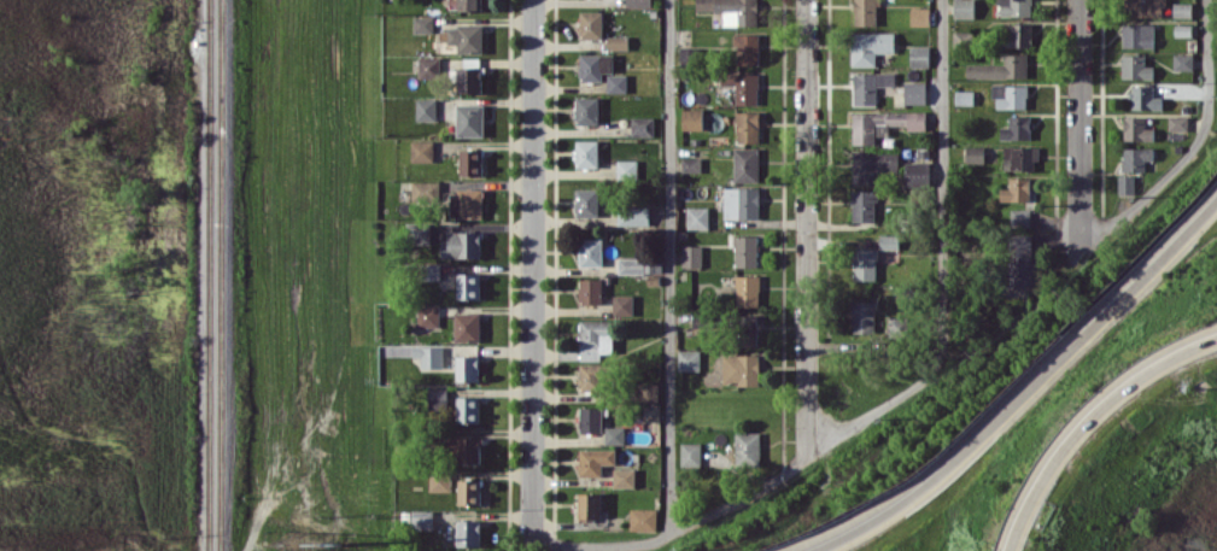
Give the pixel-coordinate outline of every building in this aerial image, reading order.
[(481,0),(459,0),(459,10),(481,9),(481,0)] [(757,25),(757,0),(695,0),(695,10),(723,11),(722,24),(757,25)] [(876,0),(854,0),(854,25),(876,25),(876,0)] [(974,17),(974,0),(953,0),(953,18),(974,17)] [(1031,15),(1031,0),(999,0),(999,16),(1031,15)] [(1126,16),(1164,15),(1163,0),(1126,0),(1126,16)] [(910,25),(929,25),(930,7),(910,6),(910,25)] [(602,11),(579,10),(579,38),(602,38),(602,11)] [(433,32),(432,15),(412,16),(413,32),(433,32)] [(1030,47),(1031,23),(1010,23),(1009,34),(1003,34),(1003,46),(1030,47)] [(1153,47),(1154,24),(1123,23),(1122,46),(1153,47)] [(482,53),(483,26),(439,25),(439,43),(457,43),(457,52),(482,53)] [(851,65),(875,66),(875,52),(893,53),(894,32),(851,32),(851,65)] [(758,33),(734,33),(734,64),(758,65),(758,33)] [(628,49),(628,35),(606,36),(607,50),(628,49)] [(928,45),(910,45),(910,67),(929,67),(928,45)] [(602,81),(602,71),(612,71),(613,54),(580,53),(579,81),(602,81)] [(1027,77),(1026,53),(1004,54),(1004,64),(966,64),(967,78),(1027,77)] [(1193,54),(1173,53),(1173,70),(1192,70),(1193,54)] [(1153,65),(1145,65),(1145,55),(1122,54),(1121,77),(1153,78),(1153,65)] [(418,77),(439,77),(438,56),(418,57),(418,77)] [(481,92),(481,67),(457,68),(457,92),(481,92)] [(876,104),(876,85),(894,85),(894,72),(853,72),(853,105),(876,104)] [(626,92),(626,74),(606,73),(606,92),(626,92)] [(735,105),(757,104),(757,73),(720,73),(721,84),(735,84),(735,105)] [(925,82),(904,82),(904,104),(925,104),(925,82)] [(993,108),(1026,108),(1026,84),(994,84),(993,108)] [(1161,109),(1161,97),(1153,96),(1153,86),(1130,85),(1130,108),(1161,109)] [(973,104),(973,90),(954,90),(955,105),(973,104)] [(575,124),(598,123),(597,96),(574,97),(575,124)] [(435,98),(415,99),(416,120),(436,120),(435,98)] [(483,104),(456,103),(456,135),(483,136),(483,104)] [(702,108),(681,109),(682,129),(702,129),(702,108)] [(759,111),(736,111),(736,142),(759,142),(759,111)] [(925,111),(852,112),(853,144),(874,144),(874,124),(906,124),(906,130),(926,130),(925,111)] [(1000,139),(1030,138),(1030,115),(1008,116),(1008,126),(1000,127),(1000,139)] [(1167,129),(1188,130),(1188,116),(1168,115),(1167,129)] [(1153,139),(1153,128),(1145,128),(1145,116),(1123,117),(1123,140),(1153,139)] [(653,117),(631,117),(631,136),(654,135),(653,117)] [(575,167),(598,167),(598,139),(574,140),(575,167)] [(433,140),(411,141),(411,161),(433,161),(433,140)] [(983,146),(965,146),(966,163),(984,162),(983,146)] [(1037,146),(1003,146),(1004,170),(1037,169),(1037,146)] [(733,181),(758,181),(758,147),(733,148),(733,181)] [(1153,147),(1122,147),(1123,171),(1144,171),(1144,160),(1153,160),(1153,147)] [(481,149),(459,149),(459,175),(481,175),(481,149)] [(852,151),(853,185),(877,184),(877,172),(898,171),(898,150),(852,151)] [(701,172),(700,157),(681,157),(681,172),(701,172)] [(636,160),(616,160),(617,178),(636,178),(636,160)] [(905,186),(929,187),(929,162),(905,162),(905,186)] [(1134,194),(1134,175),(1117,175),(1117,194),(1134,194)] [(1000,187),(1000,200),(1030,201),(1030,178),(1008,177),(1008,188),(1000,187)] [(759,187),(724,187),(723,218),(758,218),(759,187)] [(575,216),(598,216),(598,188),(575,189),(575,216)] [(483,217),(482,189),(449,190),(450,217),(483,217)] [(876,190),(851,190),(852,221),(876,220),(876,190)] [(616,225),(649,225),(649,206),(617,205),(616,225)] [(686,228),(708,229),(708,207),(686,207),(686,228)] [(1030,208),(1010,209),(1010,227),(1031,227),(1030,208)] [(480,257),(480,231),(443,231),(443,257),(480,257)] [(899,235),(880,234),(879,248),(898,248),(899,235)] [(1011,234),(1009,285),(1035,286),(1036,261),(1031,261),(1032,235),(1011,234)] [(757,235),(734,235),(734,266),(757,266),(757,235)] [(601,239),(579,239),(580,266),(601,265),(601,239)] [(682,266),(702,266),(701,245),(681,245),(682,266)] [(877,279),(876,248),(853,248),(854,280),(877,279)] [(618,272),(662,273),(662,258),(618,257),(618,272)] [(479,298),(479,272),(457,272),(456,298),(479,298)] [(735,306),(760,306),(759,274),(735,275),(735,306)] [(602,303),(601,278),(578,278),(579,303),(602,303)] [(633,295),(613,295),(613,315),(634,315),(633,295)] [(852,333),(875,332),(874,301),(851,301),(852,333)] [(438,305),(417,306),(417,327),(438,327),(438,305)] [(707,327),(706,309),(691,310),(692,327),(707,327)] [(479,312),(454,312),(454,341),(479,341),(479,312)] [(756,346),(757,315),(739,314),(738,345),(756,346)] [(904,318),(887,318),(887,334),(904,335),(904,318)] [(580,360),(601,360),(601,353),(612,352),(612,319),(580,320),(580,360)] [(442,346),(412,345),(412,356),(420,356),(420,367),(442,368),(442,346)] [(678,370),(700,370),(700,350),(678,349),(678,370)] [(758,354),(722,354),(722,385),(759,384),(758,354)] [(478,381),(479,355),(456,355),(455,380),(478,381)] [(579,363),(579,390),(608,390),(608,363),(579,363)] [(659,401),(658,382),(640,383),(640,402),(659,401)] [(447,387),(429,387),(428,407),(446,408),(447,387)] [(456,422),(479,422),(479,396),(456,396),(456,422)] [(602,431),(602,406),(580,407),(580,432),(602,431)] [(625,444),(625,426),(605,427),(605,444),(625,444)] [(735,432),(736,465),(761,464),(760,431),(735,432)] [(481,462),(480,437),(451,437),(451,463),(481,462)] [(681,465),(701,465),(702,443),(681,442),(681,465)] [(616,449),(580,448),(579,476),(601,476),(602,464),(616,464),(616,449)] [(635,468),(613,469),(613,487),(635,487),(635,468)] [(429,491),(451,491),(450,470),(429,470),(429,491)] [(458,504),(482,504),(481,478),(458,479),(458,504)] [(579,518),(603,518),(602,492),(579,493),(579,518)] [(631,530),(658,530),(658,508),(631,508),(631,530)] [(433,511),(413,510),(412,528),(433,528),(433,511)] [(481,545),(481,520),(459,521),(459,546),(481,545)]
